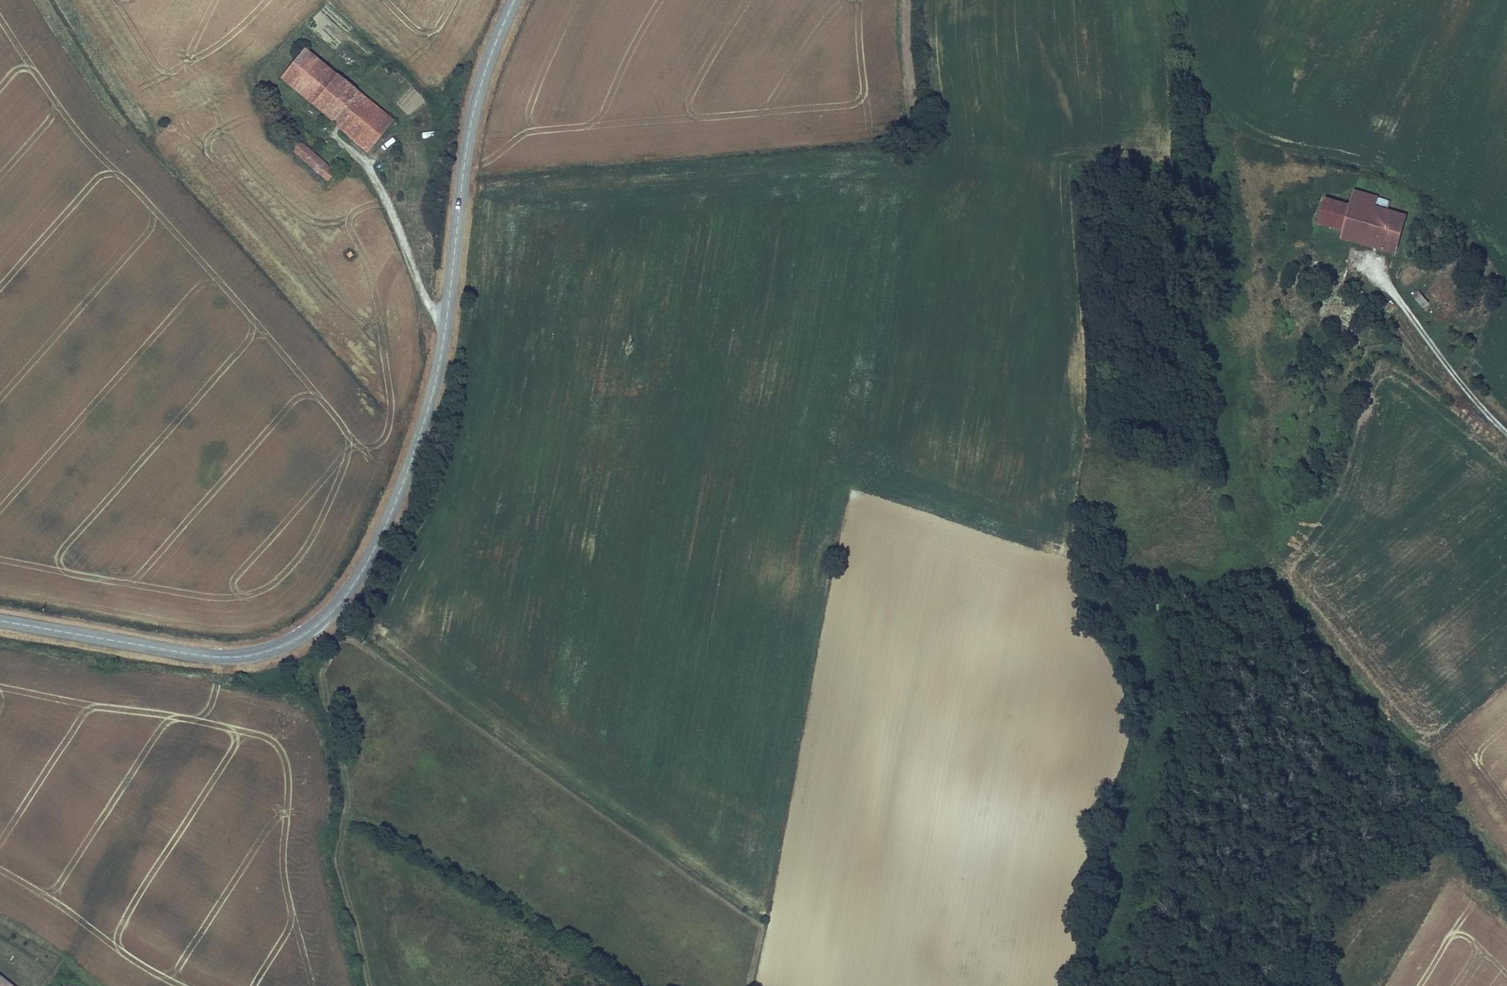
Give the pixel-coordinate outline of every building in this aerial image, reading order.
[(279,81),(310,106),(333,76),(302,51),(279,81)] [(366,153),(390,123),(333,76),(310,106),(331,123),(342,109),(356,121),(345,135),(366,153)] [(331,123),(345,135),(356,121),(342,109),(331,123)] [(326,182),(332,174),(302,148),(301,150),(293,143),(287,149),(326,182)] [(1382,250),(1396,254),(1406,218),(1376,210),(1378,204),(1363,200),(1365,195),(1355,192),(1351,207),(1344,231),(1342,239),(1349,241),(1352,231),(1385,240),(1382,250)] [(1363,200),(1378,204),(1379,199),(1365,195),(1363,200)] [(1320,225),(1344,231),(1351,207),(1327,200),(1320,225)] [(1382,250),(1385,240),(1352,231),(1349,241),(1382,250)] [(1419,292),(1413,299),(1423,308),(1428,301),(1419,292)] [(1361,326),(1374,330),(1377,317),(1363,313),(1359,325),(1359,326),(1361,326)]
